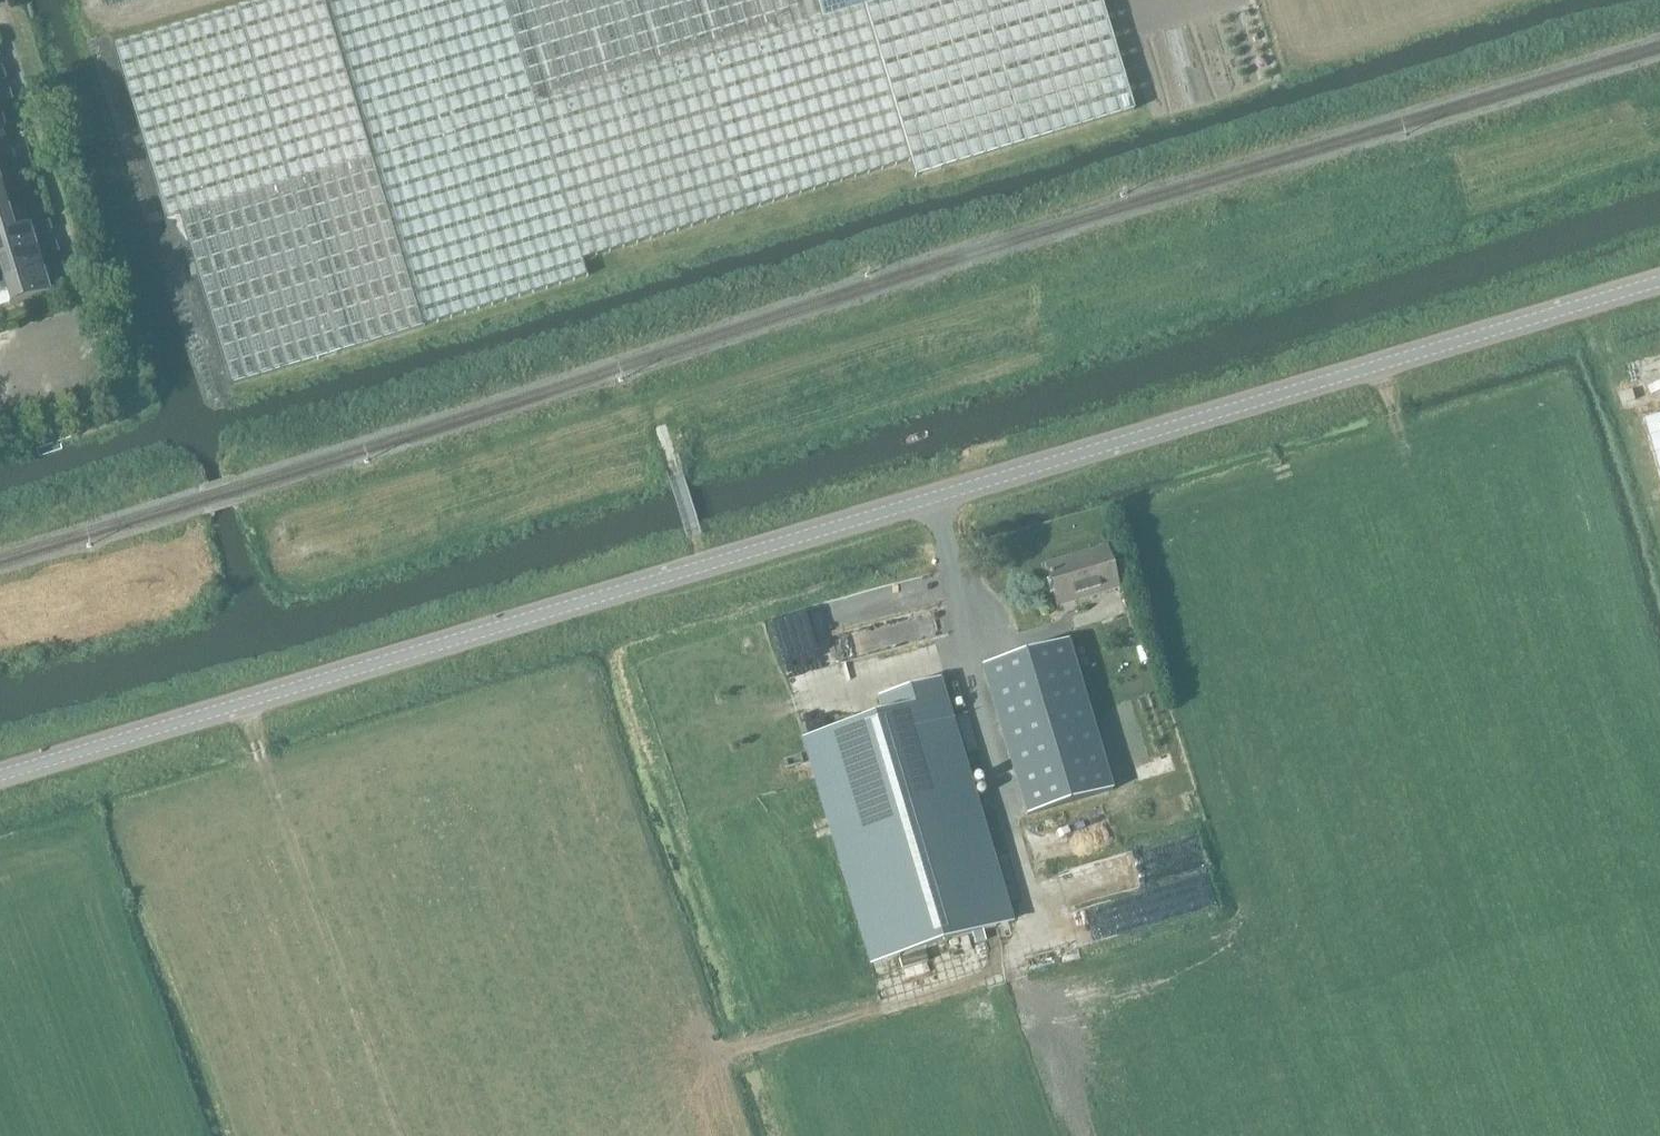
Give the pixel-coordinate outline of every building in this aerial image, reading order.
[(114,46),(166,220),(180,215),(231,385),(589,277),(583,258),(910,159),(915,176),(1134,110),(1101,0),(870,0),(824,14),(820,0),(267,0),(114,46)] [(824,14),(870,0),(820,0),(824,14)] [(14,102),(11,90),(0,94),(0,106),(14,102)] [(3,140),(0,128),(21,122),(17,112),(0,117),(0,141),(3,140)] [(8,210),(1,189),(0,189),(0,213),(8,210)] [(15,232),(8,210),(0,213),(0,237),(15,232)] [(0,237),(0,261),(38,249),(35,237),(54,231),(51,221),(32,227),(15,232),(0,237)] [(0,261),(0,269),(4,283),(45,271),(41,259),(61,253),(58,243),(38,249),(0,261)] [(45,271),(4,283),(11,304),(11,305),(52,293),(48,281),(68,275),(64,265),(45,271)] [(1646,422),(1659,468),(1659,418),(1646,422)] [(1046,564),(1058,606),(1119,588),(1106,547),(1046,564)] [(1068,641),(983,667),(1015,774),(1100,749),(1068,641)] [(961,752),(938,676),(876,695),(882,714),(805,737),(873,959),(1007,919),(957,754),(961,752)]
